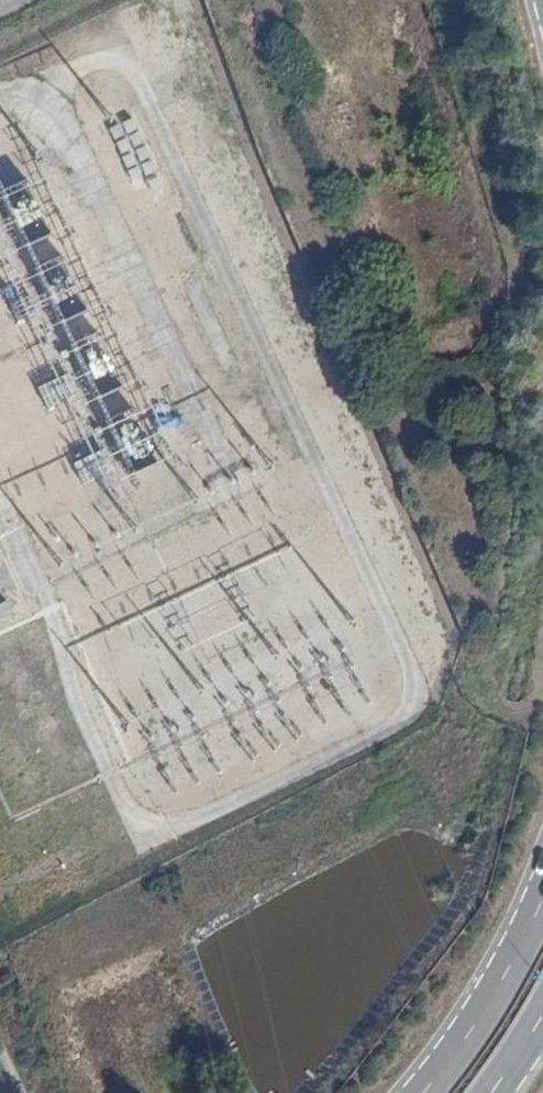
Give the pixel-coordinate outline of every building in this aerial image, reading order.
[(8,598),(0,602),(0,618),(14,611),(8,598)]
